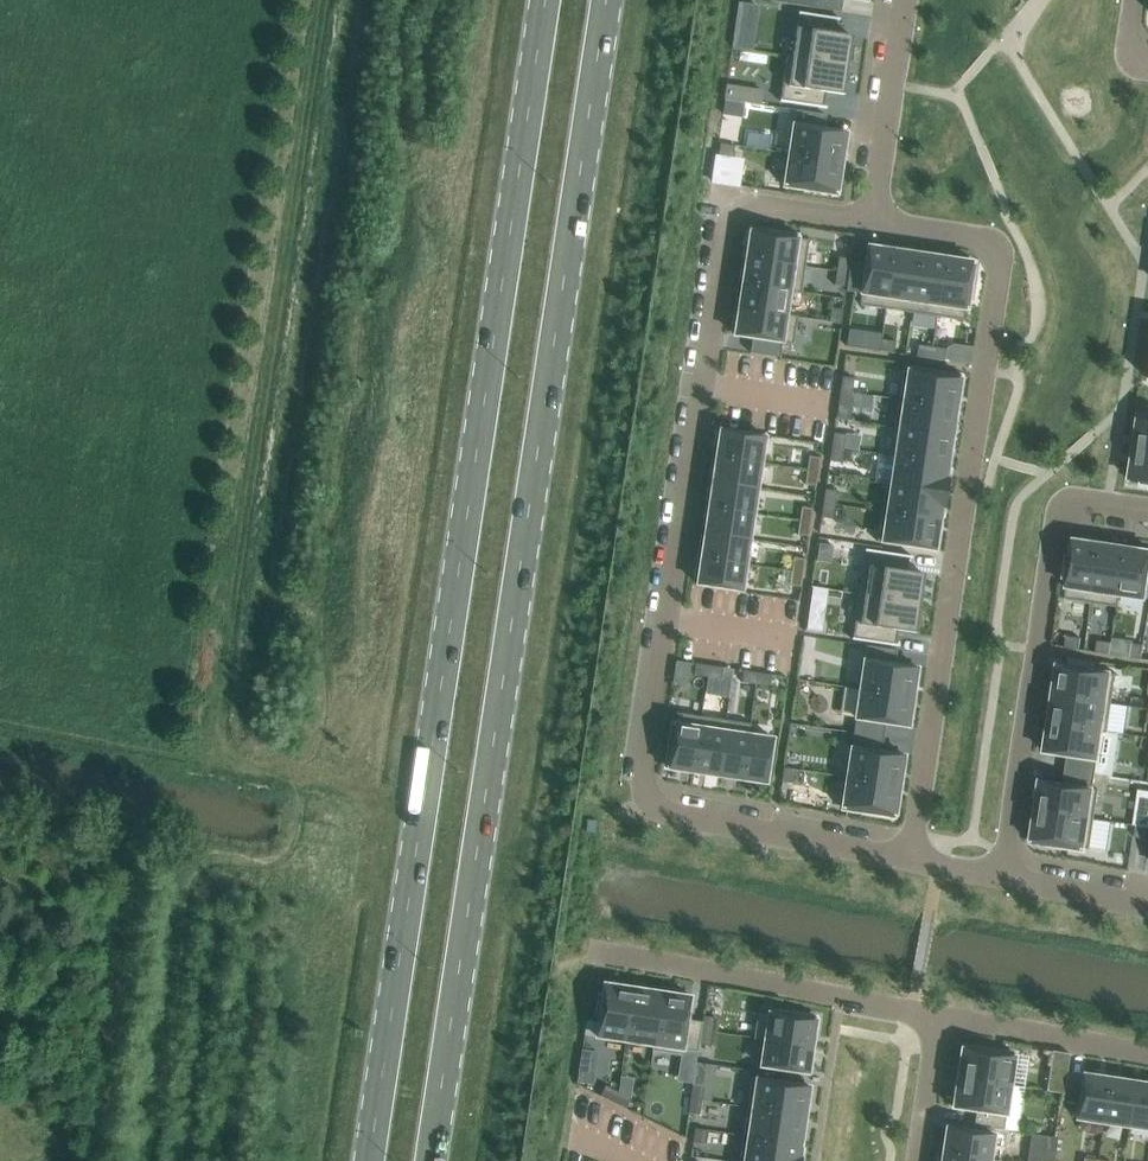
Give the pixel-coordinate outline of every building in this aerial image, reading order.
[(812,7),(841,11),(843,0),(813,0),(812,7)] [(740,2),(738,15),(757,18),(759,5),(740,2)] [(793,56),(848,65),(849,58),(852,35),(830,32),(832,18),(840,19),(840,17),(799,11),(799,13),(800,13),(793,56)] [(780,99),(780,101),(818,106),(819,105),(821,90),(843,94),(847,71),(848,65),(793,56),(793,55),(787,54),(781,99),(780,99)] [(745,102),(725,99),(723,113),(743,116),(745,102)] [(796,109),(790,153),(842,161),(847,132),(824,128),(826,114),(796,109)] [(721,143),(719,155),(733,157),(735,145),(721,143)] [(785,183),(785,186),(807,189),(807,190),(826,193),(826,192),(837,194),(838,191),(842,161),(790,153),(785,183)] [(751,230),(747,256),(805,265),(809,239),(788,236),(789,233),(769,230),(769,233),(751,230)] [(851,261),(846,290),(861,293),(860,304),(886,308),(894,249),(868,246),(866,263),(851,261)] [(894,249),(886,308),(912,312),(920,253),(894,249)] [(920,253),(912,312),(938,316),(946,257),(920,253)] [(747,256),(743,282),(790,289),(790,291),(801,292),(805,265),(747,256)] [(839,257),(837,271),(849,272),(851,258),(839,257)] [(946,257),(938,316),(964,319),(967,299),(970,299),(973,280),(970,279),(972,261),(946,257)] [(837,271),(835,285),(846,286),(849,272),(837,271)] [(743,282),(739,308),(786,315),(786,314),(790,291),(790,289),(743,282)] [(831,307),(829,321),(841,323),(843,309),(831,307)] [(739,308),(735,334),(753,337),(750,352),(780,357),(782,342),(794,343),(798,315),(786,314),(786,315),(739,308)] [(882,339),(880,350),(894,352),(896,341),(882,339)] [(918,344),(917,356),(931,358),(932,346),(918,344)] [(932,346),(931,358),(945,360),(946,348),(932,346)] [(904,398),(957,406),(961,378),(909,370),(904,398)] [(843,376),(841,390),(852,391),(854,377),(843,376)] [(841,390),(839,404),(850,406),(852,391),(841,390)] [(899,397),(894,428),(900,429),(900,427),(953,435),(957,406),(904,398),(899,397)] [(1135,450),(1147,452),(1147,422),(1139,420),(1135,450)] [(900,429),(896,456),(948,464),(953,435),(900,427),(900,429)] [(721,429),(717,455),(761,461),(765,436),(721,429)] [(834,432),(832,446),(844,448),(846,434),(834,432)] [(832,446),(830,460),(842,462),(844,448),(832,446)] [(1131,479),(1142,481),(1141,485),(1147,486),(1147,452),(1135,450),(1131,479)] [(879,453),(875,482),(891,484),(947,493),(950,475),(947,475),(948,464),(896,456),(879,453)] [(717,455),(713,481),(758,487),(761,461),(717,455)] [(809,455),(807,469),(819,471),(821,457),(809,455)] [(807,469),(805,483),(817,485),(819,471),(807,469)] [(713,481),(709,506),(754,513),(758,487),(713,481)] [(887,511),(887,513),(940,521),(942,509),(944,509),(947,493),(891,484),(887,511)] [(826,488),(824,503),(835,504),(837,490),(826,488)] [(824,503),(821,517),(833,518),(835,504),(824,503)] [(709,506),(706,532),(750,539),(754,513),(709,506)] [(802,506),(799,520),(811,522),(813,508),(802,506)] [(882,510),(877,541),(935,549),(940,521),(887,513),(887,511),(882,510)] [(799,520),(797,534),(809,536),(811,522),(799,520)] [(706,532),(702,558),(746,565),(750,539),(706,532)] [(1068,558),(1065,577),(1069,578),(1066,599),(1092,603),(1101,544),(1075,540),(1072,558),(1068,558)] [(819,544),(817,560),(831,562),(833,546),(819,544)] [(1101,544),(1092,603),(1119,607),(1121,595),(1120,595),(1127,548),(1101,544)] [(1120,595),(1121,595),(1146,599),(1147,587),(1147,551),(1127,548),(1120,595)] [(866,551),(860,594),(920,603),(921,597),(924,573),(902,570),(904,556),(904,554),(866,549),(866,550),(866,551)] [(794,557),(792,571),(804,572),(806,558),(794,557)] [(702,558),(698,584),(742,590),(746,565),(702,558)] [(792,571),(790,585),(801,586),(804,572),(792,571)] [(824,631),(828,588),(812,586),(808,629),(824,631)] [(853,637),(852,639),(891,644),(891,643),(893,629),(915,632),(919,609),(920,603),(860,594),(853,637)] [(1067,636),(1065,648),(1080,650),(1081,638),(1067,636)] [(1112,643),(1111,655),(1142,659),(1144,645),(1134,643),(1134,641),(1113,638),(1112,643)] [(1098,641),(1096,653),(1111,655),(1112,643),(1098,641)] [(867,645),(861,689),(913,696),(918,667),(895,663),(897,650),(867,645)] [(696,663),(694,674),(708,677),(710,665),(696,663)] [(710,665),(708,677),(722,679),(724,667),(710,665)] [(1059,665),(1054,694),(1113,703),(1117,674),(1059,665)] [(744,670),(742,682),(756,684),(758,672),(744,670)] [(758,672),(756,684),(770,686),(772,674),(758,672)] [(844,686),(840,715),(857,717),(854,732),(884,737),(886,723),(909,726),(913,696),(861,689),(844,686)] [(1054,694),(1050,723),(1108,732),(1113,703),(1054,694)] [(677,712),(669,767),(693,771),(702,716),(677,712)] [(702,716),(693,771),(718,775),(726,719),(702,716)] [(726,719),(718,775),(743,779),(749,734),(750,735),(751,723),(726,719)] [(1050,723),(1046,752),(1069,756),(1066,770),(1096,775),(1113,777),(1120,734),(1108,732),(1050,723)] [(854,732),(848,776),(900,784),(905,755),(882,751),(884,737),(854,732)] [(749,734),(743,779),(767,782),(774,738),(750,735),(749,734)] [(784,767),(782,781),(794,783),(796,769),(784,767)] [(1041,781),(1037,811),(1095,819),(1100,790),(1094,789),(1096,775),(1066,770),(1064,785),(1041,781)] [(848,776),(843,806),(865,809),(865,812),(884,816),(885,812),(896,814),(900,784),(848,776)] [(1137,806),(1147,808),(1147,791),(1139,790),(1137,806)] [(1037,811),(1032,840),(1043,842),(1043,845),(1062,848),(1063,845),(1091,849),(1091,848),(1108,850),(1112,822),(1095,819),(1037,811)] [(1135,837),(1147,840),(1147,828),(1137,826),(1135,837)] [(597,1036),(625,1040),(633,987),(604,983),(603,994),(599,994),(596,1013),(600,1014),(597,1036)] [(663,992),(633,987),(625,1040),(653,1044),(655,1044),(663,992)] [(692,996),(663,992),(655,1044),(653,1044),(652,1050),(683,1054),(684,1049),(698,1051),(699,1043),(701,1029),(703,1021),(688,1019),(692,996)] [(754,1038),(765,1040),(766,1039),(813,1046),(817,1019),(799,1017),(799,1013),(780,1010),(779,1014),(758,1011),(754,1038)] [(703,1021),(701,1029),(713,1031),(715,1017),(703,1015),(703,1021)] [(587,1020),(585,1033),(595,1035),(597,1022),(587,1020)] [(711,1045),(713,1031),(701,1029),(699,1043),(711,1045)] [(809,1073),(813,1046),(766,1039),(765,1040),(762,1066),(809,1073)] [(963,1048),(958,1077),(1011,1085),(1015,1056),(993,1052),(994,1049),(974,1046),(974,1050),(963,1048)] [(579,1079),(586,1081),(588,1070),(594,1071),(598,1052),(586,1049),(579,1079)] [(1053,1050),(1046,1091),(1063,1094),(1070,1053),(1053,1050)] [(1110,1078),(1084,1074),(1077,1118),(1103,1122),(1110,1078)] [(748,1106),(806,1115),(810,1086),(752,1077),(748,1106)] [(1011,1085),(958,1077),(954,1107),(977,1110),(975,1125),(1004,1129),(1011,1085)] [(1136,1081),(1110,1078),(1103,1122),(1129,1126),(1136,1081)] [(1136,1081),(1129,1126),(1147,1129),(1147,1083),(1136,1081)] [(693,1084),(691,1098),(703,1100),(705,1086),(693,1084)] [(613,1102),(619,1091),(606,1085),(601,1095),(613,1102)] [(619,1091),(613,1102),(626,1108),(631,1097),(619,1091)] [(703,1100),(691,1098),(689,1112),(701,1114),(703,1100)] [(748,1106),(743,1135),(801,1144),(806,1115),(748,1106)] [(947,1127),(944,1152),(991,1159),(995,1134),(947,1127)] [(695,1128),(693,1142),(705,1144),(707,1129),(695,1128)] [(801,1144),(743,1135),(739,1160),(802,1160),(803,1155),(800,1155),(801,1144)] [(1046,1136),(1044,1150),(1056,1151),(1058,1137),(1046,1136)] [(942,1160),(1002,1160),(991,1159),(944,1152),(942,1160)]
